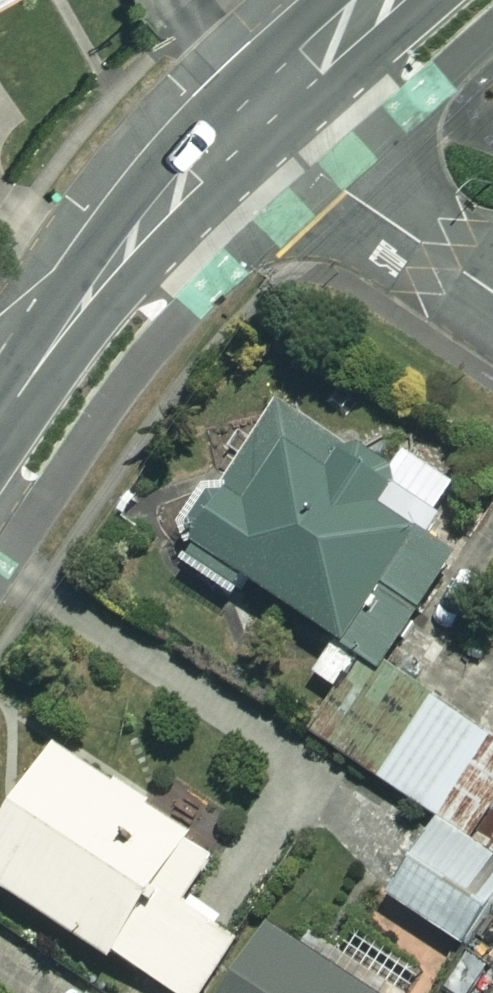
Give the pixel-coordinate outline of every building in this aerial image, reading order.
[(390,684),(492,528),(492,518),(422,471),(405,496),(287,418),(184,574),(250,617),(262,599),(344,653),(390,684)] [(344,653),(322,688),(349,705),(323,744),(472,843),(492,811),(492,752),(390,684),(344,653)] [(66,761),(0,863),(0,895),(152,992),(215,992),(244,947),(192,914),(224,864),(66,761)] [(451,832),(399,908),(470,957),(492,923),(492,861),(451,832)] [(278,939),(243,992),(363,992),(278,939)]
